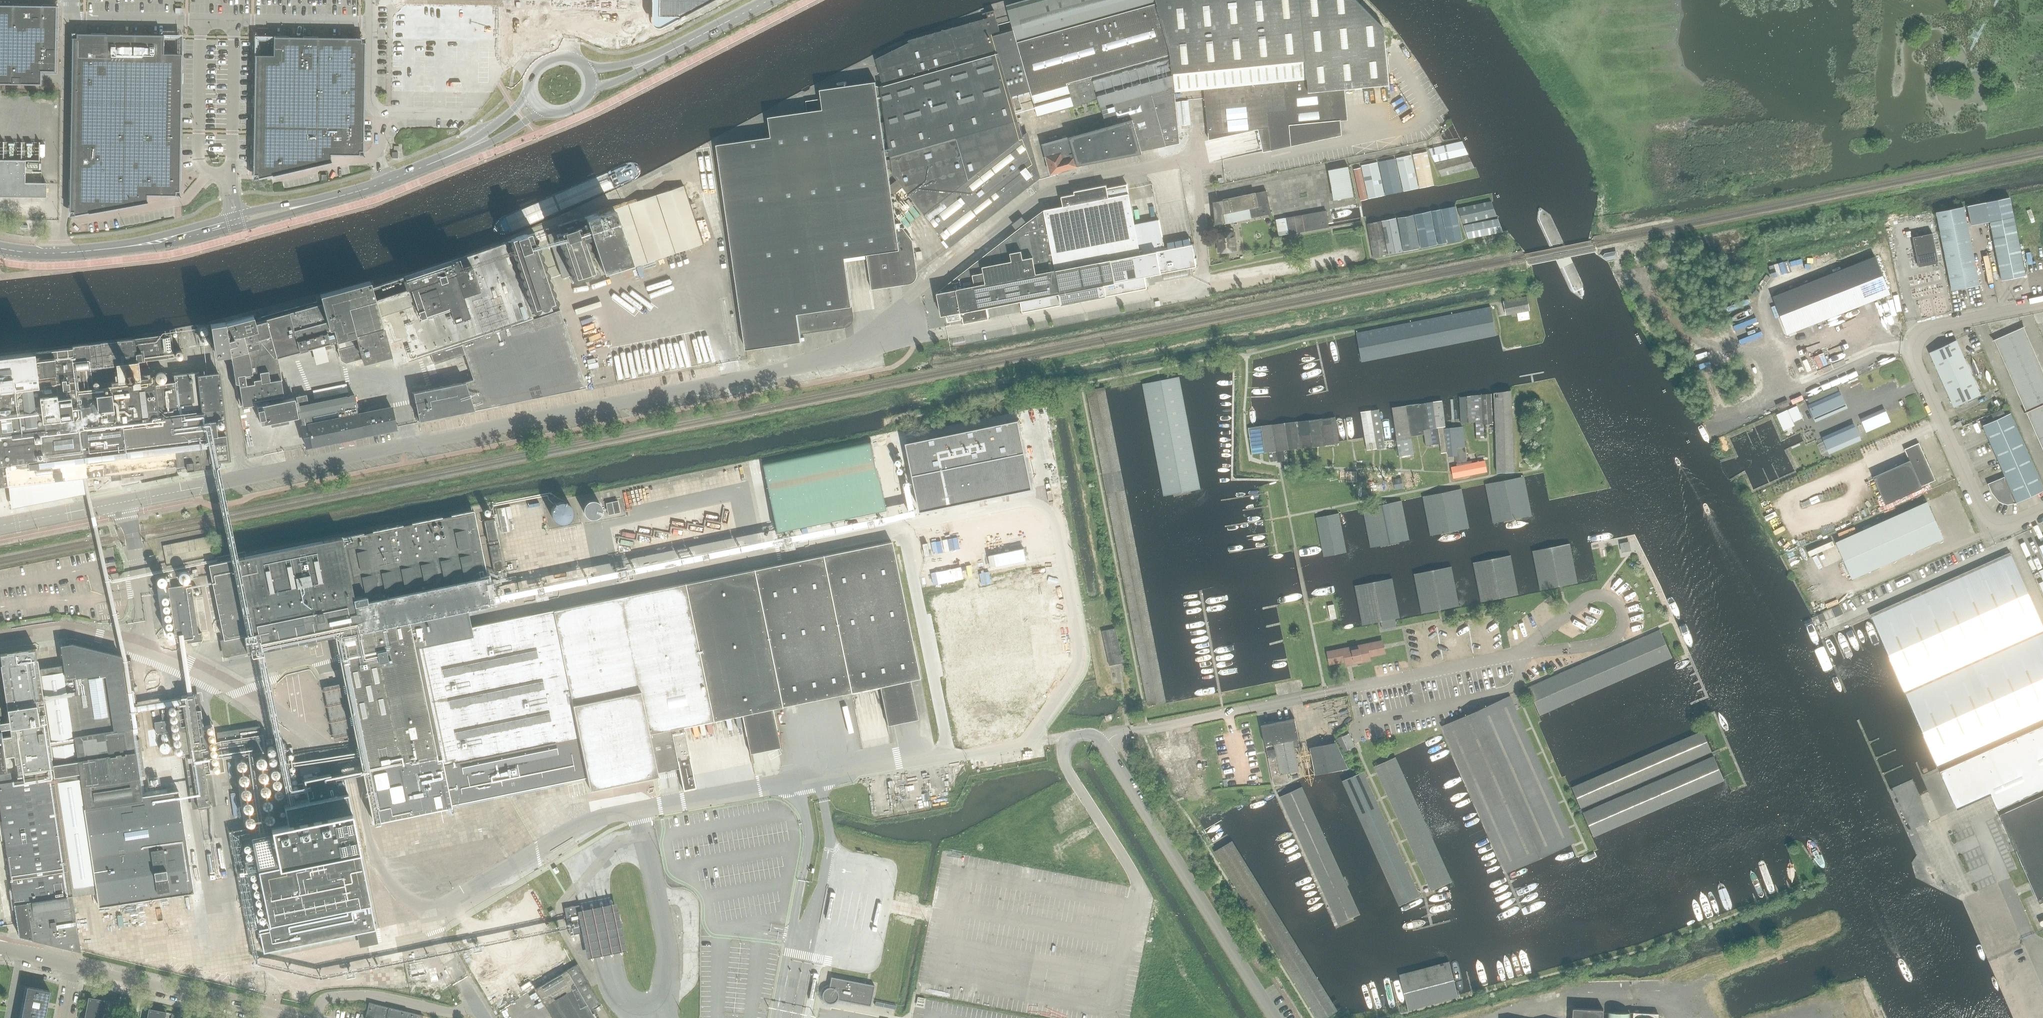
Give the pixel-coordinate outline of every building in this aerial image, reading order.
[(657,1),(657,3),(657,11),(664,24),(664,25),(665,25),(667,25),(669,24),(671,23),(682,18),(696,10),(696,9),(714,0),(657,0),(657,1)] [(1051,174),(1078,166),(1077,164),(1078,163),(1080,163),(1080,164),(1084,163),(1084,162),(1085,162),(1086,162),(1165,146),(1166,146),(1165,141),(1161,129),(1178,125),(1176,100),(1176,99),(1175,88),(1174,87),(1173,73),(1202,70),(1205,98),(1208,140),(1258,129),(1263,151),(1263,152),(1342,135),(1340,120),(1330,121),(1328,91),(1389,85),(1384,28),(1356,0),(1031,0),(1007,7),(1013,30),(1031,91),(1038,116),(1099,99),(1107,127),(1043,145),(1051,174)] [(41,85),(41,72),(56,72),(57,6),(0,5),(0,84),(41,85)] [(876,82),(820,90),(822,99),(806,101),(807,112),(770,117),(769,117),(769,118),(772,137),(717,145),(746,350),(802,342),(800,334),(845,328),(844,321),(847,317),(853,316),(853,312),(846,262),(845,258),(865,255),(867,255),(872,289),(882,288),(889,287),(897,286),(909,284),(911,284),(912,283),(914,282),(915,280),(916,279),(917,277),(917,275),(917,273),(913,240),(903,228),(897,228),(892,196),(903,188),(914,202),(950,247),(1025,189),(1039,178),(1040,177),(1027,134),(1023,137),(1011,97),(994,36),(1001,34),(995,14),(994,10),(983,14),(984,19),(909,40),(909,43),(876,59),(883,85),(880,86),(882,99),(886,122),(882,123),(876,82)] [(1013,30),(1001,34),(994,36),(1011,97),(1031,91),(1013,30)] [(72,38),(69,212),(74,212),(75,216),(89,213),(90,214),(148,204),(147,198),(147,196),(147,191),(176,192),(180,192),(182,54),(178,54),(163,54),(164,39),(164,35),(77,34),(76,38),(72,38)] [(255,55),(253,175),(257,175),(258,179),(273,176),(273,177),(332,163),(330,158),(330,155),(359,156),(359,151),(363,151),(365,43),(361,43),(361,38),(274,37),(274,41),(274,55),(259,55),(255,55)] [(1013,98),(1017,111),(1022,110),(1018,96),(1013,98)] [(1176,100),(1178,125),(1190,124),(1188,99),(1176,100)] [(1166,146),(1180,144),(1179,137),(1178,125),(1161,129),(1165,141),(1166,146)] [(1461,141),(1459,142),(1428,149),(1434,162),(1468,154),(1461,141)] [(46,198),(46,192),(47,188),(47,183),(43,183),(41,183),(25,183),(25,172),(41,172),(41,160),(39,160),(40,142),(0,142),(0,197),(46,198)] [(1427,151),(1413,154),(1420,188),(1434,185),(1427,151)] [(1411,155),(1396,158),(1403,191),(1419,188),(1411,155)] [(1436,163),(1441,176),(1441,177),(1475,168),(1468,155),(1436,163)] [(1394,158),(1380,162),(1378,162),(1380,169),(1386,195),(1401,192),(1394,158)] [(1368,199),(1380,196),(1384,196),(1380,174),(1378,162),(1361,166),(1368,199)] [(1348,166),(1329,170),(1335,200),(1354,197),(1348,166)] [(1353,169),(1360,201),(1368,199),(1361,168),(1353,169)] [(1053,209),(1044,210),(1029,222),(937,293),(941,316),(947,315),(948,318),(948,320),(948,321),(948,322),(949,321),(962,319),(961,312),(961,313),(962,313),(964,323),(964,324),(989,319),(989,318),(987,308),(1020,301),(1022,312),(1022,313),(1147,289),(1145,277),(1190,268),(1192,267),(1196,267),(1192,244),(1165,250),(1164,242),(1163,242),(1159,220),(1135,225),(1129,194),(1128,189),(1127,184),(1107,188),(1106,185),(1074,192),(1075,194),(1061,197),(1063,207),(1053,209)] [(632,267),(703,244),(684,186),(613,209),(612,208),(576,220),(576,219),(545,229),(564,285),(599,274),(593,256),(597,255),(602,271),(630,262),(632,267)] [(1271,213),(1266,191),(1255,194),(1255,193),(1218,201),(1213,202),(1214,210),(1213,210),(1214,217),(1215,217),(1216,225),(1225,223),(1271,213)] [(2009,197),(1967,206),(1971,225),(1990,222),(2002,281),(2025,276),(2009,197)] [(1458,208),(1463,223),(1496,215),(1492,202),(1458,208)] [(1448,242),(1460,240),(1462,240),(1455,206),(1441,209),(1448,242)] [(1438,244),(1445,243),(1447,243),(1440,209),(1432,211),(1438,244)] [(1952,292),(1980,287),(1964,209),(1936,214),(1952,292)] [(1329,227),(1329,226),(1326,211),(1276,220),(1279,236),(1329,227)] [(1421,248),(1435,245),(1437,245),(1435,234),(1433,226),(1430,211),(1414,214),(1419,238),(1421,248)] [(1403,251),(1417,249),(1419,248),(1413,214),(1397,218),(1403,251)] [(1388,254),(1400,252),(1402,252),(1400,242),(1396,218),(1382,221),(1388,254)] [(1498,219),(1464,226),(1465,227),(1468,236),(1468,238),(1502,231),(1498,219)] [(1373,257),(1387,255),(1386,253),(1381,221),(1380,221),(1366,224),(1373,257)] [(1229,251),(1235,250),(1234,232),(1233,233),(1232,228),(1226,229),(1226,233),(1217,234),(1217,237),(1216,237),(1216,239),(1217,241),(1218,252),(1228,251),(1228,253),(1229,253),(1229,251)] [(253,315),(225,323),(229,337),(228,337),(230,353),(239,407),(242,407),(256,404),(255,400),(283,395),(280,380),(281,380),(278,361),(277,358),(312,348),(313,348),(315,353),(325,350),(331,348),(329,343),(336,341),(338,347),(337,347),(341,360),(345,363),(361,358),(362,360),(380,356),(391,353),(394,365),(430,354),(433,364),(464,354),(473,380),(465,382),(413,393),(411,394),(413,403),(415,402),(417,412),(415,412),(417,421),(419,421),(474,410),(475,411),(479,410),(498,406),(497,405),(586,388),(558,304),(534,233),(525,236),(525,234),(516,238),(516,239),(507,242),(508,242),(493,247),(380,285),(371,288),(369,281),(320,295),(316,297),(318,304),(266,318),(266,320),(255,323),(253,315)] [(1938,263),(1932,233),(1912,237),(1918,267),(1938,263)] [(1875,255),(1771,296),(1786,336),(1891,295),(1875,255)] [(1530,311),(1527,296),(1503,301),(1506,316),(1530,311)] [(1380,356),(1496,333),(1491,306),(1356,332),(1361,360),(1380,356)] [(215,355),(230,352),(228,337),(229,337),(225,323),(225,322),(210,324),(215,355)] [(197,326),(197,327),(200,345),(211,344),(209,325),(197,326)] [(2012,342),(2027,336),(2023,327),(2008,333),(2012,342)] [(2012,342),(2008,333),(1994,340),(1998,349),(2012,342)] [(217,374),(199,376),(199,372),(173,375),(174,382),(165,383),(164,375),(153,376),(153,377),(140,379),(140,380),(118,382),(116,364),(136,362),(174,357),(171,335),(135,340),(75,347),(34,352),(0,356),(0,486),(8,485),(82,476),(87,476),(111,473),(112,479),(120,478),(143,475),(143,469),(186,464),(187,470),(193,469),(194,470),(210,468),(209,461),(212,461),(218,460),(229,459),(218,374),(217,374)] [(2012,342),(2016,351),(2031,345),(2027,336),(2012,342)] [(1954,407),(1980,395),(1956,340),(1929,352),(1954,407)] [(2016,351),(2012,342),(1998,349),(2002,358),(2016,351)] [(2020,360),(2035,354),(2031,345),(2016,351),(2020,360)] [(2020,360),(2016,351),(2002,358),(2006,367),(2020,360)] [(2020,360),(2024,369),(2039,363),(2035,354),(2020,360)] [(2024,369),(2020,360),(2006,367),(2010,376),(2024,369)] [(2028,379),(2042,372),(2039,363),(2024,369),(2028,379)] [(2028,379),(2024,369),(2010,376),(2014,385),(2028,379)] [(2032,388),(2042,383),(2042,372),(2028,379),(2032,388)] [(1200,489),(1179,376),(1142,383),(1164,496),(1200,489)] [(2032,388),(2028,379),(2014,385),(2018,394),(2032,388)] [(2042,394),(2042,383),(2032,388),(2036,397),(2042,394)] [(1836,387),(1807,400),(1810,405),(1809,406),(1816,420),(1846,407),(1839,392),(1839,393),(1836,387)] [(2036,397),(2032,388),(2018,394),(2022,403),(2036,397)] [(1494,393),(1497,473),(1514,472),(1511,390),(1494,393)] [(1481,394),(1474,395),(1475,421),(1476,438),(1483,438),(1481,394)] [(1491,394),(1482,394),(1483,424),(1492,424),(1491,394)] [(304,437),(306,447),(340,440),(355,437),(380,432),(396,429),(395,426),(391,408),(380,410),(364,414),(364,413),(358,414),(354,395),(308,405),(306,395),(296,397),(302,426),(304,437)] [(1460,397),(1461,418),(1461,423),(1475,421),(1474,395),(1460,397)] [(298,416),(294,397),(256,405),(260,423),(298,416)] [(2036,397),(2022,403),(2026,412),(2040,406),(2036,397)] [(1447,441),(1445,429),(1440,401),(1433,402),(1439,443),(1447,441)] [(1433,402),(1426,403),(1432,444),(1439,443),(1433,402)] [(1426,403),(1419,404),(1424,434),(1426,445),(1432,444),(1426,403)] [(1419,404),(1405,405),(1410,436),(1424,434),(1419,404)] [(1405,405),(1391,407),(1396,433),(1396,438),(1399,456),(1413,453),(1410,436),(1405,405)] [(2040,406),(2026,412),(2030,421),(2042,415),(2042,411),(2040,406)] [(1787,410),(1776,414),(1783,430),(1794,426),(1791,419),(1793,422),(1801,418),(1796,407),(1787,411),(1787,410)] [(1384,441),(1379,409),(1371,410),(1376,449),(1380,448),(1384,448),(1385,447),(1384,441)] [(1371,410),(1361,412),(1365,439),(1366,450),(1376,449),(1371,410)] [(1885,410),(1861,420),(1866,432),(1890,421),(1885,410)] [(2010,413),(1982,425),(2017,502),(2042,491),(2042,487),(2010,413)] [(2030,421),(2034,430),(2042,426),(2042,415),(2030,421)] [(1334,416),(1320,418),(1324,445),(1338,443),(1334,416)] [(1320,418),(1296,421),(1300,448),(1324,445),(1320,418)] [(1019,419),(906,442),(906,443),(914,480),(920,511),(920,512),(1033,489),(1019,419)] [(1284,451),(1300,448),(1296,421),(1273,425),(1277,451),(1278,461),(1278,462),(1285,461),(1284,451)] [(1273,425),(1249,428),(1252,455),(1269,452),(1270,462),(1278,461),(1277,451),(1273,425)] [(1829,453),(1860,439),(1853,425),(1823,438),(1829,453)] [(2034,430),(2038,439),(2042,437),(2042,426),(2034,430)] [(1462,427),(1445,429),(1447,441),(1439,443),(1441,454),(1448,453),(1448,456),(1456,455),(1457,463),(1456,463),(1456,466),(1472,463),(1471,461),(1466,462),(1462,427)] [(870,440),(762,462),(776,532),(885,511),(870,440)] [(1885,505),(1915,491),(1922,488),(1921,486),(1935,480),(1919,443),(1904,449),(1909,460),(1873,477),(1885,505)] [(218,460),(212,461),(232,556),(232,559),(237,558),(218,460)] [(1456,466),(1451,467),(1453,477),(1486,471),(1484,461),(1472,463),(1456,466)] [(1357,472),(1340,472),(1340,478),(1346,478),(1346,482),(1357,482),(1357,472)] [(11,508),(86,494),(82,476),(8,485),(11,508)] [(87,476),(82,476),(86,494),(120,656),(121,662),(127,661),(109,581),(87,476)] [(1524,476),(1497,481),(1485,484),(1493,523),(1531,515),(1524,476)] [(1401,478),(1393,480),(1395,490),(1403,488),(1401,478)] [(493,601),(921,513),(920,512),(920,511),(914,480),(908,482),(914,509),(492,596),(493,601)] [(1461,488),(1440,493),(1423,496),(1430,535),(1468,528),(1461,488)] [(584,514),(587,516),(590,518),(593,519),(597,518),(599,515),(601,512),(601,509),(601,506),(598,503),(595,501),(592,501),(588,502),(586,504),(584,507),(584,510),(584,514)] [(618,501),(606,503),(608,515),(620,512),(618,501)] [(1370,547),(1380,545),(1409,540),(1401,501),(1363,508),(1370,547)] [(1943,538),(1927,501),(1835,542),(1852,579),(1943,538)] [(553,518),(555,521),(559,523),(563,523),(567,522),(570,520),(572,516),(573,512),(572,508),(569,505),(566,503),(561,502),(557,503),(554,506),(552,509),(552,514),(553,518)] [(231,560),(209,564),(224,639),(243,635),(247,653),(335,635),(335,638),(337,645),(342,670),(355,734),(358,752),(359,755),(361,763),(362,767),(343,771),(330,773),(332,783),(345,780),(344,775),(362,772),(373,822),(428,810),(452,806),(452,805),(516,792),(587,777),(590,789),(658,776),(657,773),(649,734),(670,729),(678,768),(680,775),(683,790),(696,788),(683,727),(742,715),(772,708),(851,692),(857,691),(879,687),(910,680),(918,679),(919,678),(891,542),(768,567),(756,569),(754,570),(685,583),(553,610),(471,627),(469,618),(467,609),(493,604),(488,576),(487,576),(474,510),(342,537),(324,541),(243,557),(237,558),(232,559),(231,559),(231,560)] [(1316,518),(1321,546),(1324,556),(1346,552),(1339,513),(1316,518)] [(488,541),(488,542),(489,546),(494,573),(495,573),(497,584),(506,582),(497,540),(498,540),(494,519),(484,521),(484,522),(485,522),(488,541)] [(163,545),(167,567),(214,558),(213,551),(210,536),(163,545)] [(1540,590),(1562,586),(1577,583),(1569,543),(1533,550),(1540,590)] [(1627,543),(1620,544),(1621,544),(1622,551),(1622,552),(1626,551),(1625,548),(1628,548),(1627,543)] [(1605,547),(1597,549),(1599,558),(1607,556),(1605,547)] [(1870,614),(1871,617),(1884,646),(1905,694),(1925,739),(1938,768),(1943,778),(1955,805),(1956,809),(1990,794),(1991,795),(1995,806),(1997,809),(2042,789),(2042,627),(2010,552),(1870,614)] [(1481,601),(1493,599),(1518,594),(1510,555),(1473,562),(1481,599),(1481,601)] [(1422,613),(1441,609),(1459,606),(1451,566),(1414,574),(1419,599),(1422,613)] [(1392,578),(1380,580),(1354,586),(1357,599),(1362,625),(1380,621),(1381,621),(1383,629),(1397,626),(1395,618),(1400,617),(1396,599),(1392,578)] [(177,587),(168,589),(175,637),(175,638),(176,637),(177,642),(179,642),(184,641),(186,640),(187,643),(202,641),(201,633),(198,633),(196,615),(192,590),(191,586),(177,587)] [(1327,605),(1330,619),(1336,618),(1333,604),(1327,605)] [(1113,665),(1125,662),(1123,653),(1121,654),(1116,628),(1106,630),(1113,665)] [(1660,629),(1533,685),(1529,688),(1541,715),(1672,657),(1660,629)] [(179,642),(187,695),(192,694),(184,641),(179,642)] [(1382,642),(1369,645),(1328,653),(1330,663),(1346,660),(1347,664),(1370,660),(1369,656),(1384,652),(1382,642)] [(35,649),(0,654),(0,656),(10,724),(1,725),(0,721),(0,765),(6,764),(5,756),(15,755),(19,781),(0,783),(0,806),(15,904),(14,904),(17,923),(19,935),(81,951),(72,896),(98,892),(100,904),(99,905),(99,906),(194,891),(178,790),(142,796),(141,788),(147,787),(139,739),(133,740),(132,733),(128,705),(133,704),(137,704),(137,703),(136,703),(130,661),(131,661),(130,661),(127,661),(121,662),(120,656),(71,644),(61,646),(64,665),(38,669),(35,649)] [(910,680),(879,687),(887,726),(918,719),(910,680)] [(201,710),(196,711),(194,694),(192,694),(187,695),(180,696),(181,698),(182,704),(197,808),(211,806),(206,775),(224,772),(223,759),(248,755),(252,754),(266,752),(263,735),(261,735),(259,726),(217,732),(218,742),(216,742),(214,729),(204,730),(201,710)] [(1507,873),(1573,843),(1575,842),(1510,696),(1441,726),(1507,873)] [(182,704),(181,698),(134,705),(133,704),(128,705),(132,733),(138,732),(134,711),(182,704)] [(772,708),(742,715),(750,754),(780,748),(772,708)] [(1287,773),(1299,771),(1294,748),(1293,740),(1297,739),(1298,739),(1299,739),(1295,718),(1294,718),(1294,719),(1262,725),(1261,725),(1265,745),(1266,745),(1273,783),(1275,786),(1289,783),(1287,773)] [(156,734),(169,732),(167,720),(154,722),(156,734)] [(657,773),(678,768),(670,729),(649,734),(657,773)] [(1572,787),(1581,808),(1711,751),(1703,731),(1572,787)] [(1338,739),(1344,751),(1355,746),(1354,746),(1349,734),(1350,734),(1349,734),(1338,739)] [(1195,757),(1191,737),(1177,740),(1176,737),(1168,738),(1169,742),(1158,744),(1162,763),(1195,757)] [(1310,748),(1315,775),(1348,768),(1336,743),(1310,748)] [(1714,756),(1583,812),(1593,837),(1724,781),(1714,756)] [(1380,778),(1428,885),(1431,891),(1452,881),(1396,757),(1375,767),(1380,778)] [(278,761),(279,763),(284,797),(293,796),(290,778),(288,762),(287,759),(285,760),(281,760),(278,761)] [(1380,807),(1377,802),(1363,772),(1342,781),(1380,864),(1399,906),(1420,896),(1380,807)] [(345,780),(332,783),(330,773),(303,779),(308,799),(283,804),(287,823),(270,826),(272,835),(252,840),(258,868),(247,870),(263,952),(356,933),(375,929),(376,929),(345,780)] [(1302,787),(1280,797),(1338,925),(1360,914),(1302,787)] [(2000,814),(2039,902),(2042,900),(2042,795),(2000,814)] [(213,821),(211,821),(211,825),(209,825),(209,833),(219,833),(218,813),(213,814),(213,821)] [(1232,841),(1214,852),(1317,1017),(1326,1017),(1338,1011),(1232,841)] [(575,910),(586,958),(596,956),(605,954),(615,952),(625,950),(615,902),(605,904),(595,906),(585,908),(575,910)] [(568,929),(570,935),(585,932),(579,905),(564,908),(568,925),(568,929)] [(1399,975),(1408,1009),(1409,1010),(1458,997),(1449,962),(1399,975)] [(594,1016),(590,1011),(595,1008),(601,1004),(596,995),(577,963),(535,987),(553,1017),(595,1017),(594,1016)] [(356,984),(404,981),(403,967),(355,969),(356,984)] [(829,988),(829,989),(827,989),(825,990),(823,993),(823,996),(823,998),(825,1001),(827,1002),(830,1003),(833,1002),(835,1001),(836,999),(842,1001),(870,1006),(874,985),(831,977),(829,988)] [(44,1017),(46,1007),(47,1008),(48,1002),(47,1002),(48,993),(49,993),(49,991),(28,987),(28,988),(27,995),(24,994),(22,1006),(24,1006),(23,1014),(42,1017),(44,1017)] [(105,1001),(90,998),(87,1010),(103,1013),(105,1001)] [(365,1017),(434,1017),(369,1003),(365,1017)] [(149,1017),(164,1017),(165,1012),(150,1009),(149,1017)]
